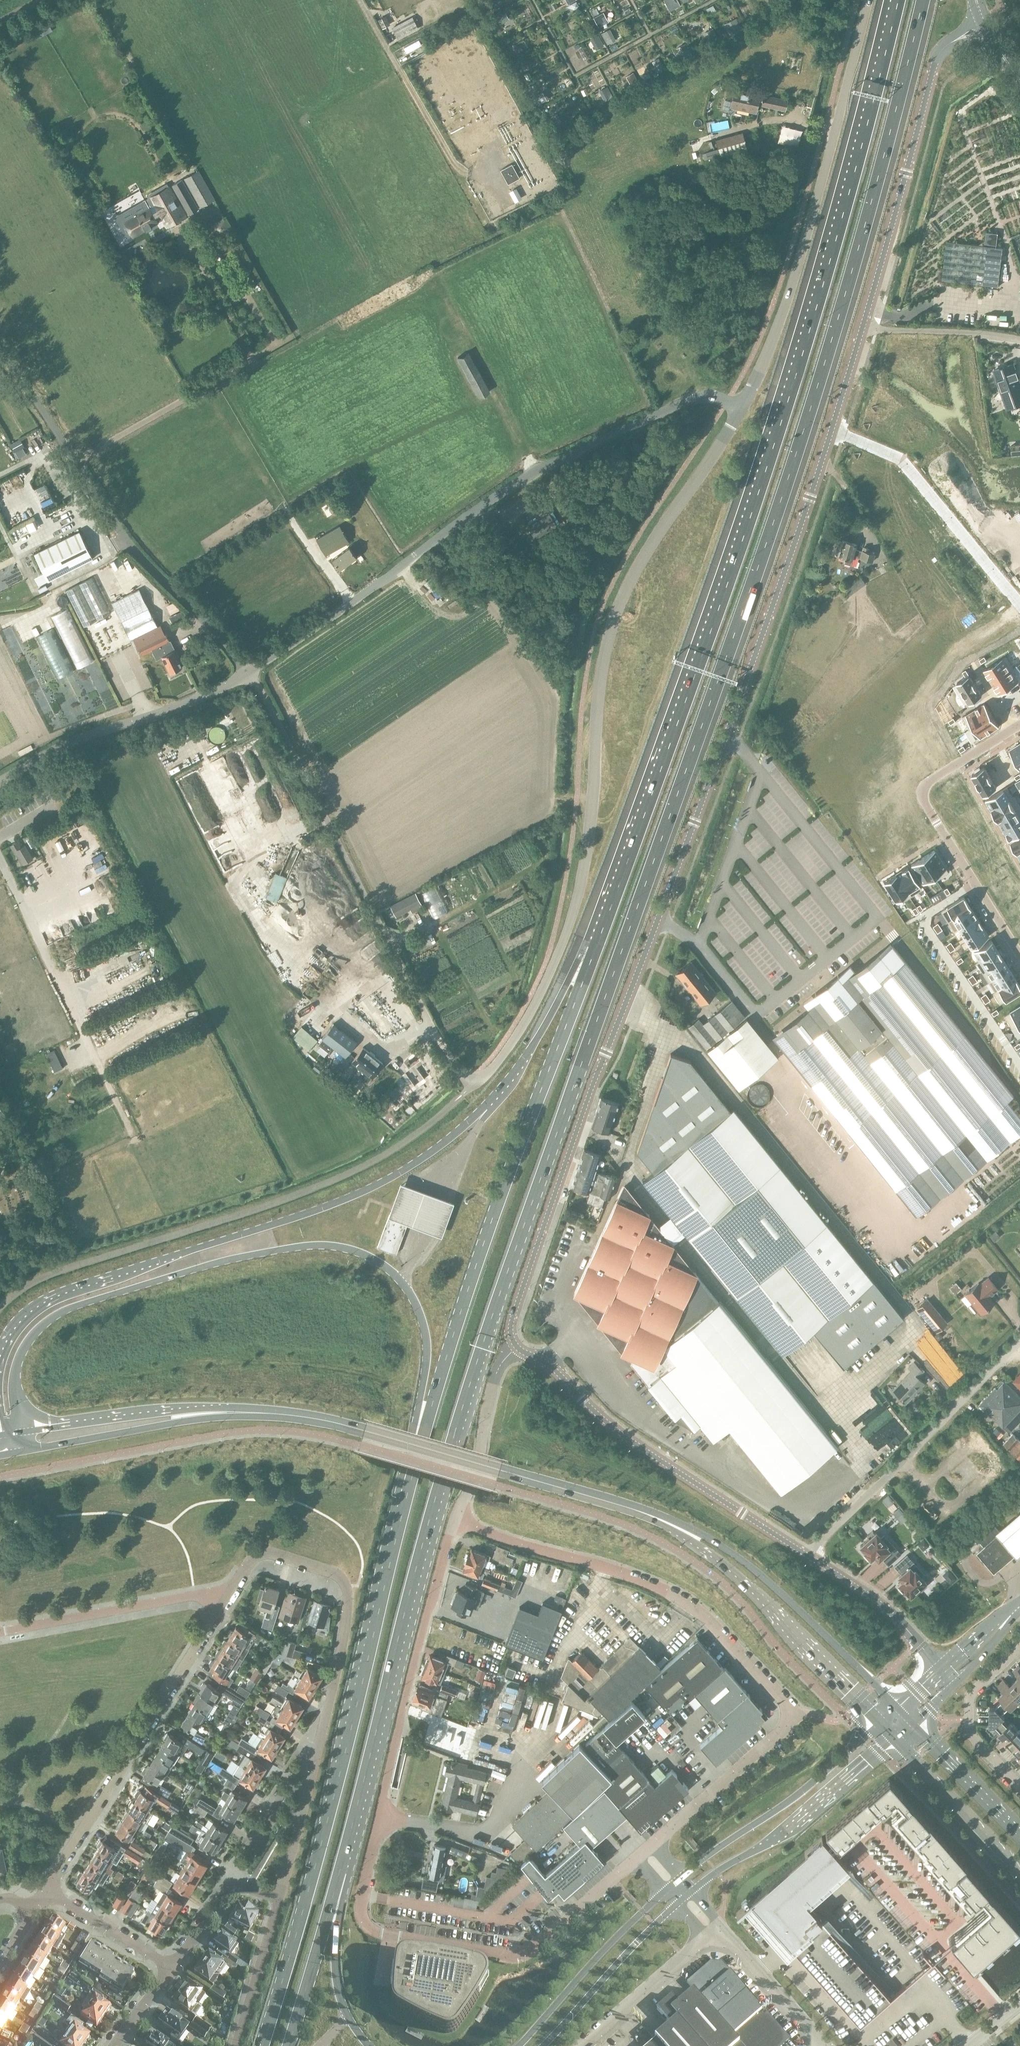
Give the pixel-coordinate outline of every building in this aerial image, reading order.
[(486,5),(490,12),(500,6),(496,0),(493,0),(489,2),(489,3),(486,5)] [(672,9),(673,8),(673,9),(679,6),(678,5),(680,4),(678,0),(667,0),(672,9)] [(770,9),(778,5),(776,0),(765,0),(770,9)] [(607,23),(601,12),(593,16),(595,21),(596,21),(599,27),(607,23)] [(495,17),(500,25),(507,21),(503,13),(495,17)] [(390,25),(385,16),(378,20),(383,29),(390,25)] [(392,28),(397,39),(418,28),(413,18),(392,28)] [(737,20),(726,26),(730,34),(732,33),(734,36),(736,35),(735,34),(740,32),(738,30),(741,28),(737,20)] [(616,40),(610,28),(601,33),(607,44),(616,40)] [(718,39),(712,28),(704,32),(710,43),(718,39)] [(604,45),(598,35),(590,39),(596,50),(604,45)] [(421,45),(419,39),(404,47),(407,52),(421,45)] [(525,52),(519,42),(511,46),(516,57),(525,52)] [(678,47),(684,57),(692,53),(686,42),(678,47)] [(533,66),(528,58),(521,62),(522,62),(520,63),(524,70),(525,69),(525,70),(533,66)] [(651,61),(657,72),(665,68),(662,63),(662,64),(658,58),(651,61)] [(626,76),(631,86),(638,82),(633,72),(626,76)] [(599,91),(605,101),(613,96),(607,86),(599,91)] [(787,100),(735,89),(731,107),(756,112),(755,112),(757,104),(785,110),(787,100)] [(550,98),(545,90),(537,95),(541,103),(550,98)] [(729,110),(731,100),(725,98),(722,108),(729,110)] [(562,121),(557,113),(550,117),(555,125),(562,121)] [(743,133),(716,140),(720,157),(748,152),(747,149),(752,147),(751,140),(745,142),(743,133)] [(511,163),(505,167),(500,170),(508,184),(519,177),(513,167),(511,163)] [(199,171),(185,178),(201,208),(215,200),(199,171)] [(182,180),(172,185),(189,214),(198,209),(182,180)] [(515,201),(522,198),(518,187),(511,190),(515,201)] [(150,197),(154,204),(149,207),(146,202),(130,211),(132,215),(124,220),(133,237),(144,231),(145,232),(152,228),(152,227),(152,226),(158,223),(158,221),(162,219),(166,226),(181,218),(166,189),(150,197)] [(997,245),(998,235),(986,233),(985,243),(997,245)] [(942,280),(979,284),(998,286),(1003,247),(947,241),(942,280)] [(468,352),(458,357),(479,397),(489,391),(468,352)] [(994,370),(1005,399),(1019,394),(1019,383),(1018,378),(1019,377),(1018,377),(1016,371),(1017,371),(1017,370),(1016,370),(1013,364),(994,370)] [(15,451),(24,446),(20,439),(11,444),(15,451)] [(1011,444),(1013,455),(1019,454),(1019,443),(1011,444)] [(613,457),(605,460),(609,468),(617,464),(613,457)] [(329,506),(328,507),(328,509),(331,513),(334,514),(336,512),(336,510),(334,505),(331,505),(329,506)] [(317,539),(326,555),(349,542),(340,526),(317,539)] [(37,551),(51,579),(96,556),(83,529),(37,551)] [(875,554),(869,552),(870,549),(865,547),(864,550),(863,550),(863,551),(856,549),(857,544),(842,540),(842,541),(839,540),(836,549),(839,550),(837,556),(839,557),(838,558),(846,560),(845,564),(851,565),(854,555),(861,557),(861,558),(873,561),(875,554)] [(349,547),(333,559),(339,569),(356,557),(349,547)] [(111,612),(93,576),(66,590),(84,626),(111,612)] [(856,580),(861,587),(866,583),(861,576),(856,580)] [(141,655),(152,650),(157,659),(162,657),(167,667),(170,673),(182,667),(178,657),(179,656),(176,649),(171,640),(170,640),(166,631),(164,632),(161,625),(158,626),(140,589),(113,602),(131,639),(133,638),(141,655)] [(171,614),(179,610),(176,602),(167,606),(171,614)] [(54,614),(76,667),(92,661),(70,607),(54,614)] [(185,616),(182,610),(172,615),(175,621),(185,616)] [(74,671),(54,627),(37,635),(57,678),(74,671)] [(127,650),(101,657),(105,671),(124,665),(121,656),(128,654),(127,650)] [(984,670),(991,682),(1013,668),(1006,656),(984,670)] [(1013,668),(991,682),(999,694),(1018,682),(1010,670),(1014,668),(1013,668)] [(966,677),(957,682),(970,702),(982,695),(969,674),(966,677)] [(124,678),(124,690),(139,690),(139,678),(124,678)] [(76,690),(85,714),(117,703),(112,690),(77,690),(76,690)] [(224,703),(218,706),(223,713),(228,711),(224,703)] [(985,703),(962,717),(970,728),(992,714),(985,703)] [(949,713),(942,717),(945,723),(952,718),(949,713)] [(992,714),(970,728),(977,740),(999,726),(992,714)] [(1009,750),(1019,767),(1019,745),(1019,744),(1009,750)] [(1009,758),(1002,762),(1008,770),(1015,766),(1009,758)] [(975,772),(972,774),(984,795),(996,787),(984,767),(981,769),(979,767),(974,770),(975,772)] [(1007,787),(986,799),(992,809),(992,810),(1015,796),(1014,796),(1013,797),(1007,787)] [(992,810),(998,819),(1019,806),(1019,805),(1015,796),(992,810)] [(998,819),(998,820),(1004,829),(1019,820),(1019,806),(998,819)] [(1004,829),(1010,839),(1019,833),(1019,820),(1004,829)] [(1011,841),(1017,852),(1019,850),(1019,836),(1011,841)] [(17,841),(10,845),(15,854),(17,853),(24,864),(33,858),(25,845),(21,847),(17,841)] [(287,879),(294,862),(299,851),(292,848),(280,875),(276,873),(265,898),(273,901),(284,877),(287,879)] [(934,850),(922,857),(934,876),(936,879),(948,872),(934,850)] [(922,857),(911,864),(922,883),(934,876),(922,857)] [(896,874),(895,874),(909,896),(921,889),(907,866),(896,874)] [(895,874),(884,881),(898,903),(909,896),(895,874)] [(437,886),(423,891),(433,917),(447,912),(437,886)] [(422,906),(415,893),(390,906),(396,917),(410,909),(411,912),(422,906)] [(964,897),(941,911),(947,921),(970,907),(964,897)] [(970,907),(947,921),(954,931),(959,928),(959,927),(976,916),(970,907)] [(976,916),(959,927),(959,928),(965,937),(982,926),(976,916)] [(982,926),(965,937),(971,947),(988,936),(982,926)] [(991,939),(974,950),(980,960),(997,950),(991,939)] [(892,945),(774,1039),(916,1215),(987,1158),(966,1133),(1007,1100),(1013,1095),(892,945)] [(980,960),(976,962),(983,972),(1003,959),(997,950),(980,960)] [(1003,959),(983,972),(989,982),(1009,969),(1003,959)] [(691,961),(675,974),(700,1004),(709,997),(715,1005),(719,1002),(713,994),(715,992),(715,991),(718,989),(716,987),(713,989),(691,961)] [(1009,969),(989,982),(994,991),(995,991),(1015,978),(1009,969)] [(993,992),(999,1003),(1019,990),(1019,986),(1015,978),(995,991),(994,991),(993,992)] [(738,1089),(754,1077),(778,1057),(746,1018),(729,1032),(727,1031),(745,1017),(731,1000),(702,1024),(698,1019),(688,1026),(706,1048),(722,1035),(724,1036),(707,1050),(738,1089)] [(1004,1015),(1012,1027),(1017,1024),(1019,1022),(1019,1005),(1004,1015)] [(333,1024),(321,1038),(318,1043),(330,1054),(334,1048),(345,1057),(356,1043),(333,1024)] [(309,1026),(306,1030),(301,1026),(293,1037),(308,1050),(321,1036),(309,1026)] [(372,1077),(383,1063),(363,1047),(351,1062),(357,1066),(353,1072),(367,1083),(371,1077),(372,1077)] [(46,1054),(55,1072),(63,1068),(54,1050),(46,1054)] [(643,1181),(685,1233),(782,1354),(813,1329),(843,1367),(904,1318),(734,1108),(731,1110),(691,1061),(691,1060),(671,1053),(637,1151),(654,1172),(643,1181)] [(337,1064),(332,1071),(340,1077),(345,1070),(337,1064)] [(87,1081),(97,1076),(93,1068),(83,1073),(87,1081)] [(600,1097),(591,1125),(610,1132),(616,1111),(619,1103),(600,1097)] [(454,1203),(401,1183),(388,1217),(441,1237),(454,1203)] [(628,1336),(621,1351),(635,1358),(632,1364),(649,1385),(648,1386),(675,1419),(681,1414),(694,1430),(700,1425),(713,1441),(729,1429),(781,1493),(838,1446),(720,1301),(719,1302),(700,1274),(696,1273),(669,1260),(670,1258),(671,1257),(675,1250),(671,1248),(673,1244),(642,1229),(649,1214),(617,1199),(574,1293),(605,1307),(598,1322),(628,1336)] [(389,1214),(378,1246),(396,1253),(408,1223),(408,1221),(390,1214),(389,1214)] [(994,1301),(989,1295),(998,1288),(988,1277),(980,1284),(978,1282),(965,1293),(972,1302),(970,1304),(976,1311),(978,1309),(981,1313),(994,1301)] [(947,1322),(928,1299),(917,1308),(936,1331),(947,1322)] [(927,1338),(949,1367),(943,1372),(946,1376),(959,1366),(933,1333),(927,1338)] [(918,1376),(923,1371),(914,1362),(908,1368),(910,1370),(892,1389),(906,1402),(924,1382),(918,1376)] [(996,1387),(979,1404),(1004,1428),(1006,1426),(1009,1430),(1019,1419),(1019,1396),(1004,1381),(997,1388),(996,1387)] [(875,1387),(847,1412),(859,1426),(887,1400),(875,1387)] [(890,1449),(911,1431),(893,1410),(877,1424),(872,1419),(863,1427),(872,1437),(870,1439),(878,1449),(885,1443),(890,1449)] [(1016,1432),(1005,1442),(1019,1458),(1019,1437),(1016,1432)] [(887,1494),(882,1499),(887,1506),(893,1501),(887,1494)] [(892,1512),(901,1522),(907,1518),(898,1507),(892,1512)] [(1000,1530),(996,1534),(997,1535),(1015,1554),(1018,1558),(1019,1556),(1019,1513),(1000,1530)] [(994,1572),(1015,1554),(998,1534),(997,1535),(996,1534),(1000,1530),(997,1527),(994,1523),(977,1537),(981,1542),(983,1545),(984,1544),(985,1545),(977,1552),(994,1572)] [(874,1532),(872,1530),(867,1535),(869,1538),(860,1545),(865,1551),(864,1551),(871,1559),(874,1555),(878,1559),(881,1557),(888,1564),(900,1553),(884,1535),(881,1537),(876,1531),(874,1532)] [(513,1558),(506,1555),(508,1550),(497,1545),(493,1557),(511,1564),(513,1558)] [(466,1559),(482,1565),(485,1558),(489,1560),(490,1556),(472,1549),(470,1554),(468,1553),(466,1559)] [(924,1573),(907,1555),(894,1566),(901,1573),(898,1576),(902,1580),(898,1584),(905,1591),(910,1596),(919,1588),(921,1590),(927,1585),(925,1583),(926,1582),(921,1576),(924,1573)] [(482,1565),(466,1559),(464,1564),(465,1565),(463,1570),(482,1577),(484,1573),(480,1571),(482,1565)] [(948,1570),(942,1575),(950,1583),(956,1578),(948,1570)] [(512,1589),(506,1586),(484,1578),(482,1583),(516,1597),(522,1580),(517,1578),(512,1589)] [(455,1592),(452,1601),(453,1602),(452,1604),(460,1607),(458,1613),(465,1616),(467,1610),(470,1611),(472,1606),(476,1607),(477,1608),(484,1591),(478,1589),(466,1584),(464,1589),(463,1589),(462,1592),(458,1590),(457,1592),(455,1592)] [(261,1589),(258,1599),(261,1600),(259,1606),(260,1604),(266,1606),(266,1608),(267,1608),(265,1616),(269,1618),(266,1627),(272,1629),(277,1614),(280,1606),(274,1604),(279,1589),(265,1585),(264,1589),(261,1588),(260,1589),(261,1589)] [(299,1619),(306,1598),(294,1594),(289,1593),(284,1608),(282,1608),(280,1616),(293,1620),(294,1617),(299,1619)] [(564,1602),(566,1597),(557,1593),(555,1598),(564,1602)] [(331,1605),(315,1600),(308,1621),(319,1625),(318,1627),(328,1630),(329,1628),(330,1616),(328,1615),(330,1609),(331,1609),(331,1608),(330,1607),(331,1605)] [(543,1659),(562,1610),(543,1602),(538,1614),(520,1606),(505,1644),(543,1659)] [(233,1631),(232,1630),(230,1630),(228,1634),(229,1635),(230,1636),(229,1636),(249,1648),(254,1640),(258,1643),(262,1636),(250,1628),(247,1633),(236,1627),(233,1631)] [(249,1648),(229,1636),(223,1647),(237,1655),(240,1649),(246,1653),(249,1648)] [(610,1716),(660,1667),(630,1636),(598,1668),(581,1651),(570,1662),(568,1659),(569,1657),(568,1657),(561,1676),(568,1682),(561,1698),(562,1699),(562,1698),(599,1713),(603,1709),(610,1716)] [(695,1693),(724,1668),(697,1638),(645,1684),(671,1714),(695,1693)] [(292,1656),(295,1649),(296,1644),(284,1640),(281,1652),(292,1656)] [(230,1665),(234,1668),(236,1669),(242,1659),(223,1647),(217,1657),(230,1665)] [(266,1660),(271,1663),(272,1662),(273,1660),(278,1652),(273,1649),(266,1660)] [(307,1653),(295,1649),(292,1656),(304,1660),(307,1653)] [(278,1652),(273,1660),(278,1663),(278,1664),(284,1655),(278,1651),(278,1652)] [(427,1659),(425,1663),(427,1664),(426,1665),(430,1667),(441,1671),(444,1673),(447,1666),(449,1662),(454,1664),(462,1667),(464,1661),(456,1658),(447,1655),(445,1660),(430,1654),(428,1659),(427,1659)] [(230,1665),(217,1657),(211,1667),(224,1675),(230,1665)] [(256,1667),(262,1671),(263,1671),(265,1672),(270,1665),(271,1663),(266,1660),(262,1667),(258,1664),(256,1667)] [(424,1671),(422,1676),(436,1682),(440,1683),(444,1673),(441,1671),(430,1667),(426,1665),(426,1667),(424,1666),(424,1667),(422,1670),(424,1671)] [(508,1666),(507,1667),(505,1673),(513,1676),(516,1669),(511,1667),(508,1666)] [(256,1667),(249,1677),(251,1678),(256,1681),(262,1671),(256,1667)] [(297,1669),(294,1673),(315,1686),(317,1682),(319,1682),(321,1678),(320,1677),(321,1676),(305,1667),(302,1672),(297,1669)] [(725,1667),(724,1668),(695,1693),(723,1725),(700,1744),(716,1763),(761,1723),(760,1721),(763,1718),(763,1714),(760,1711),(762,1709),(725,1667)] [(522,1681),(488,1670),(484,1682),(500,1687),(499,1692),(517,1697),(522,1681)] [(298,1690),(309,1696),(309,1695),(310,1695),(313,1691),(312,1690),(315,1686),(294,1673),(292,1677),(297,1680),(293,1686),(288,1684),(287,1685),(283,1683),(281,1686),(295,1695),(298,1690)] [(247,1683),(244,1688),(250,1691),(256,1681),(251,1678),(247,1683)] [(1019,1701),(1019,1686),(1015,1681),(1010,1685),(1004,1679),(1001,1682),(1019,1701)] [(220,1684),(217,1689),(207,1682),(200,1693),(214,1701),(219,1691),(240,1704),(243,1698),(220,1684)] [(1012,1709),(1019,1701),(1001,1682),(998,1685),(1004,1692),(999,1696),(1012,1709)] [(440,1689),(446,1692),(455,1695),(457,1690),(442,1684),(440,1689)] [(247,1697),(250,1691),(244,1688),(240,1685),(236,1690),(247,1697)] [(288,1691),(278,1685),(275,1690),(285,1696),(288,1691)] [(455,1695),(446,1692),(440,1689),(437,1695),(417,1687),(415,1692),(414,1693),(412,1696),(413,1697),(413,1698),(437,1708),(440,1700),(444,1701),(444,1700),(455,1705),(459,1697),(455,1695)] [(214,1701),(200,1693),(194,1703),(207,1711),(214,1701)] [(481,1695),(479,1708),(487,1710),(489,1697),(481,1695)] [(276,1705),(296,1716),(299,1712),(300,1712),(302,1709),(302,1707),(302,1706),(286,1696),(282,1702),(272,1696),(270,1701),(276,1705)] [(990,1705),(990,1715),(1005,1715),(1012,1709),(999,1696),(1002,1700),(996,1705),(990,1705)] [(645,1715),(631,1700),(603,1726),(604,1727),(616,1741),(645,1715)] [(207,1711),(194,1703),(188,1713),(201,1721),(207,1711)] [(229,1711),(230,1711),(236,1714),(240,1708),(234,1704),(229,1711)] [(292,1725),(294,1722),(293,1721),(296,1716),(276,1705),(270,1714),(290,1726),(291,1725),(292,1725)] [(259,1707),(256,1712),(260,1715),(267,1718),(270,1713),(259,1707)] [(201,1721),(188,1713),(185,1717),(183,1716),(180,1721),(182,1722),(181,1723),(194,1731),(201,1721)] [(260,1715),(257,1720),(264,1724),(267,1719),(267,1718),(260,1715)] [(990,1715),(990,1724),(995,1724),(993,1727),(999,1733),(998,1733),(998,1734),(1011,1721),(1005,1715),(990,1715)] [(596,1731),(608,1721),(604,1716),(592,1727),(596,1731)] [(560,1732),(567,1739),(583,1724),(577,1717),(560,1732)] [(262,1737),(278,1747),(280,1742),(282,1742),(284,1739),(283,1737),(284,1737),(279,1733),(282,1728),(267,1719),(264,1724),(267,1727),(264,1732),(260,1730),(257,1734),(262,1737)] [(665,1735),(672,1728),(665,1720),(657,1726),(665,1735)] [(997,1744),(1000,1748),(1019,1729),(1011,1721),(998,1734),(1003,1738),(997,1744)] [(661,1811),(688,1787),(672,1769),(654,1785),(616,1741),(604,1727),(586,1743),(615,1776),(603,1787),(605,1788),(640,1829),(653,1817),(661,1811)] [(1013,1749),(1019,1743),(1019,1728),(1019,1729),(1000,1748),(1003,1751),(1009,1745),(1013,1749)] [(193,1737),(202,1743),(205,1737),(196,1732),(193,1737)] [(169,1733),(163,1743),(180,1754),(182,1755),(188,1745),(194,1749),(197,1744),(187,1737),(184,1742),(169,1733)] [(274,1755),(276,1752),(275,1750),(278,1747),(262,1737),(256,1747),(242,1738),(239,1743),(240,1744),(259,1756),(262,1751),(272,1757),(272,1756),(274,1755)] [(156,1754),(173,1764),(180,1754),(163,1743),(156,1754)] [(526,1837),(511,1852),(521,1862),(536,1848),(611,1777),(579,1743),(541,1780),(550,1789),(513,1824),(526,1837)] [(1014,1763),(1019,1758),(1019,1743),(1013,1749),(1018,1754),(1011,1760),(1014,1763)] [(237,1764),(239,1764),(259,1777),(262,1773),(263,1773),(265,1769),(265,1768),(265,1767),(256,1761),(259,1756),(240,1744),(236,1749),(244,1754),(237,1764)] [(213,1754),(208,1750),(203,1759),(207,1762),(213,1754)] [(156,1754),(150,1764),(167,1774),(173,1764),(156,1754)] [(484,1783),(486,1772),(467,1768),(467,1765),(455,1762),(454,1765),(447,1763),(445,1773),(449,1774),(461,1777),(478,1782),(483,1783),(484,1783)] [(658,1763),(651,1769),(657,1776),(664,1769),(658,1763)] [(151,1786),(168,1796),(171,1791),(157,1782),(160,1776),(167,1780),(170,1776),(167,1774),(150,1764),(147,1769),(145,1768),(144,1769),(142,1771),(143,1773),(144,1774),(154,1780),(151,1786)] [(219,1774),(228,1779),(237,1785),(240,1779),(253,1787),(254,1786),(255,1786),(257,1782),(257,1781),(259,1777),(239,1764),(237,1767),(242,1771),(238,1777),(223,1768),(219,1774)] [(444,1795),(456,1798),(461,1777),(449,1774),(444,1795)] [(834,1826),(826,1833),(836,1844),(841,1840),(844,1843),(850,1838),(847,1834),(851,1831),(854,1834),(893,1800),(903,1811),(911,1803),(889,1778),(834,1826)] [(226,1800),(241,1809),(247,1798),(233,1790),(237,1785),(228,1779),(224,1785),(233,1790),(230,1794),(224,1790),(220,1797),(226,1800)] [(627,1815),(605,1788),(563,1825),(580,1844),(545,1874),(529,1856),(521,1863),(548,1898),(558,1889),(564,1896),(604,1860),(591,1846),(627,1815)] [(135,1801),(147,1809),(149,1810),(152,1805),(150,1804),(154,1798),(141,1790),(135,1801)] [(171,1802),(158,1794),(155,1799),(168,1807),(171,1802)] [(456,1798),(444,1795),(442,1805),(441,1805),(440,1807),(441,1807),(441,1808),(453,1810),(453,1808),(476,1813),(479,1803),(478,1803),(479,1796),(474,1795),(473,1802),(456,1798)] [(234,1820),(241,1809),(226,1800),(223,1806),(219,1804),(216,1809),(220,1811),(234,1820)] [(144,1814),(147,1809),(135,1801),(128,1811),(144,1821),(155,1828),(158,1824),(150,1819),(151,1818),(144,1814)] [(903,1811),(897,1816),(903,1822),(901,1824),(905,1827),(906,1826),(911,1832),(909,1833),(913,1837),(914,1835),(919,1841),(918,1842),(921,1846),(922,1845),(927,1850),(926,1851),(928,1854),(925,1856),(969,1906),(979,1897),(987,1890),(911,1803),(903,1811)] [(205,1816),(208,1812),(199,1807),(196,1811),(205,1816)] [(122,1821),(135,1829),(138,1831),(144,1821),(128,1811),(122,1821)] [(131,1834),(135,1829),(122,1821),(116,1831),(131,1840),(133,1835),(131,1834)] [(197,1821),(195,1825),(207,1833),(221,1841),(228,1830),(213,1822),(209,1828),(197,1821)] [(175,1827),(172,1833),(177,1836),(181,1830),(175,1827)] [(146,1830),(143,1834),(149,1838),(152,1833),(146,1830)] [(177,1836),(172,1833),(169,1831),(165,1838),(186,1851),(181,1861),(186,1864),(201,1874),(205,1867),(207,1864),(209,1862),(192,1851),(195,1846),(191,1844),(180,1838),(177,1836)] [(183,1832),(180,1838),(191,1844),(194,1839),(183,1832)] [(221,1841),(207,1833),(201,1843),(215,1852),(221,1841)] [(106,1835),(103,1840),(97,1850),(109,1858),(117,1862),(123,1852),(130,1857),(139,1862),(142,1857),(106,1835)] [(750,1900),(794,1950),(860,2025),(891,1998),(890,1997),(821,1918),(806,1901),(832,1878),(846,1866),(847,1865),(822,1836),(805,1852),(750,1900)] [(129,1846),(142,1854),(145,1849),(132,1841),(129,1846)] [(429,1867),(428,1874),(429,1874),(428,1878),(437,1880),(444,1880),(445,1874),(447,1865),(442,1864),(444,1851),(445,1851),(445,1849),(444,1849),(445,1846),(434,1844),(429,1867)] [(447,1851),(465,1858),(467,1852),(448,1845),(447,1851)] [(165,1851),(159,1847),(153,1857),(156,1859),(157,1858),(160,1859),(165,1851)] [(97,1850),(89,1861),(102,1869),(109,1858),(97,1850)] [(89,1861),(83,1872),(96,1880),(102,1869),(89,1861)] [(471,1893),(470,1898),(479,1899),(493,1885),(515,1865),(506,1861),(502,1861),(501,1867),(497,1866),(496,1871),(491,1870),(490,1876),(486,1875),(484,1887),(477,1885),(475,1894),(471,1893)] [(186,1864),(180,1874),(195,1884),(201,1874),(186,1864)] [(124,1874),(118,1870),(114,1876),(121,1880),(124,1874)] [(96,1880),(83,1872),(76,1883),(89,1891),(96,1880)] [(195,1884),(180,1874),(174,1884),(189,1893),(195,1884)] [(156,1875),(154,1878),(157,1880),(169,1888),(172,1883),(160,1875),(159,1877),(156,1875)] [(132,1887),(135,1882),(130,1879),(127,1884),(132,1887)] [(169,1888),(157,1880),(154,1885),(164,1892),(158,1901),(175,1912),(178,1908),(179,1909),(182,1904),(180,1904),(181,1902),(174,1898),(178,1893),(169,1888)] [(132,1887),(127,1884),(123,1890),(128,1894),(132,1887)] [(137,1900),(142,1892),(136,1888),(131,1896),(137,1900)] [(1018,1925),(987,1890),(979,1897),(989,1908),(951,1941),(972,1965),(1018,1925)] [(119,1909),(125,1898),(119,1894),(112,1905),(119,1909)] [(479,1899),(470,1898),(464,1897),(462,1907),(484,1910),(485,1901),(481,1900),(479,1899)] [(129,1898),(121,1911),(127,1914),(132,1906),(136,1908),(138,1904),(129,1898)] [(175,1912),(158,1901),(151,1912),(168,1923),(169,1921),(170,1922),(173,1918),(172,1917),(175,1912)] [(242,1907),(238,1905),(229,1923),(233,1926),(235,1923),(240,1926),(249,1909),(243,1905),(242,1907)] [(255,1912),(249,1909),(240,1926),(245,1928),(244,1931),(249,1933),(244,1942),(249,1945),(254,1936),(249,1933),(258,1915),(254,1913),(255,1912)] [(168,1923),(151,1912),(145,1922),(157,1929),(156,1931),(160,1934),(161,1932),(162,1933),(168,1923)] [(889,1986),(827,1913),(823,1916),(889,1996),(899,1987),(894,1982),(889,1986)] [(52,1919),(45,1929),(63,1940),(65,1936),(62,1934),(66,1927),(52,1919)] [(916,1937),(925,1930),(916,1920),(908,1928),(916,1937)] [(76,1927),(70,1923),(67,1928),(73,1931),(76,1927)] [(225,1928),(235,1935),(236,1932),(227,1925),(225,1928)] [(39,1940),(53,1948),(56,1951),(63,1940),(45,1929),(39,1940)] [(83,1945),(89,1935),(83,1931),(77,1941),(83,1945)] [(217,1952),(223,1957),(236,1965),(239,1961),(232,1955),(239,1946),(222,1934),(218,1938),(217,1938),(215,1941),(215,1943),(220,1947),(217,1952)] [(39,1940),(32,1950),(44,1957),(48,1951),(50,1952),(53,1948),(39,1940)] [(113,1957),(104,1951),(91,1943),(90,1945),(88,1943),(78,1959),(81,1960),(80,1962),(101,1975),(102,1975),(112,1959),(113,1957)] [(44,1957),(32,1950),(26,1960),(38,1968),(41,1962),(43,1963),(46,1958),(44,1957)] [(398,2011),(409,2017),(418,2021),(436,2030),(444,2033),(447,2034),(448,2034),(449,2034),(450,2033),(451,2033),(453,2033),(454,2032),(456,2031),(457,2030),(458,2028),(462,2024),(468,2015),(473,2007),(479,1998),(484,1990),(487,1982),(488,1981),(488,1979),(488,1978),(488,1976),(488,1975),(488,1974),(488,1973),(487,1971),(486,1970),(485,1969),(484,1968),(483,1967),(482,1966),(481,1966),(480,1965),(477,1964),(469,1962),(459,1960),(445,1957),(436,1955),(426,1954),(416,1953),(409,1952),(407,1953),(405,1953),(403,1953),(401,1954),(400,1955),(399,1955),(398,1956),(397,1958),(396,1959),(396,1960),(396,1961),(395,1963),(395,1964),(395,1965),(395,1967),(393,1966),(391,1983),(391,1984),(393,1985),(392,1991),(392,2001),(392,2002),(392,2003),(393,2005),(394,2007),(395,2008),(396,2009),(398,2010),(398,2011)] [(205,1959),(202,1964),(220,1976),(226,1967),(234,1972),(238,1966),(236,1965),(223,1957),(220,1962),(208,1953),(206,1954),(204,1956),(204,1959),(205,1959)] [(915,1958),(899,1973),(907,1981),(923,1966),(915,1958)] [(131,1970),(112,1959),(102,1975),(101,1975),(100,1977),(123,1990),(127,1984),(128,1983),(129,1983),(134,1976),(130,1973),(131,1970)] [(26,1960),(19,1971),(32,1978),(35,1972),(37,1973),(40,1969),(38,1967),(38,1968),(26,1960)] [(733,2035),(762,2010),(759,2007),(760,2006),(733,1975),(734,1974),(731,1971),(731,1972),(722,1962),(711,1961),(687,1982),(693,1990),(733,2035)] [(220,1976),(202,1964),(199,1968),(198,1968),(196,1968),(194,1971),(194,1973),(213,1986),(220,1976)] [(66,1971),(60,1967),(57,1972),(63,1975),(66,1971)] [(33,1979),(32,1978),(19,1971),(13,1981),(25,1989),(29,1982),(31,1984),(33,1979)] [(78,1986),(81,1981),(71,1974),(68,1979),(78,1986)] [(13,1981),(6,1991),(21,2000),(20,2000),(24,2003),(31,1992),(27,1990),(27,1989),(25,1989),(13,1981)] [(96,1983),(93,1987),(98,1991),(101,1986),(96,1983)] [(181,1992),(180,1992),(198,2005),(205,1995),(187,1983),(185,1987),(183,1987),(181,1990),(181,1992)] [(82,2001),(89,2006),(103,2017),(106,2012),(108,2012),(109,2010),(109,2008),(110,2007),(104,2002),(106,1998),(89,1986),(85,1992),(87,1994),(82,2001)] [(214,1987),(211,1991),(222,2000),(226,1995),(214,1987)] [(662,2045),(736,2045),(739,2043),(733,2035),(693,1990),(678,2003),(672,1996),(657,2009),(670,2024),(655,2037),(656,2039),(662,2045)] [(12,2009),(16,2003),(18,2004),(20,2000),(21,2000),(6,1991),(0,2002),(12,2009)] [(226,2002),(222,2000),(211,1991),(210,1991),(207,1996),(222,2007),(226,2002)] [(198,2005),(180,1992),(180,1993),(178,1993),(176,1996),(176,1998),(174,2002),(191,2015),(198,2005)] [(55,1996),(51,2001),(68,2013),(71,2007),(55,1996)] [(12,2009),(0,2002),(0,2016),(6,2020),(9,2014),(11,2015),(14,2010),(12,2009)] [(37,2004),(34,2009),(40,2012),(43,2008),(37,2004)] [(103,2017),(89,2006),(82,2016),(89,2021),(88,2021),(90,2022),(96,2026),(97,2025),(99,2025),(100,2023),(100,2021),(103,2017)] [(40,2012),(34,2009),(29,2017),(35,2021),(40,2012)] [(762,2010),(733,2035),(739,2043),(736,2045),(782,2045),(790,2039),(763,2009),(762,2010)] [(174,2032),(171,2038),(178,2042),(188,2027),(174,2017),(175,2017),(171,2015),(167,2012),(164,2017),(162,2017),(160,2020),(161,2021),(160,2022),(174,2032)] [(82,2045),(83,2045),(85,2045),(87,2042),(87,2040),(90,2037),(80,2029),(83,2024),(72,2016),(65,2025),(69,2027),(65,2033),(82,2045)] [(38,2024),(42,2028),(47,2021),(42,2017),(38,2024)] [(193,2023),(208,2034),(211,2029),(197,2018),(193,2023)] [(208,2034),(193,2023),(190,2028),(204,2039),(208,2034)] [(51,2045),(53,2045),(56,2041),(40,2030),(36,2035),(51,2045)] [(1,2037),(11,2042),(13,2036),(4,2032),(1,2037)] [(65,2033),(58,2043),(61,2045),(82,2045),(65,2033)] [(150,2036),(149,2037),(148,2037),(146,2040),(146,2041),(146,2042),(151,2045),(172,2045),(158,2036),(153,2033),(151,2036),(150,2036)] [(36,2035),(33,2040),(40,2045),(51,2045),(36,2035)]
